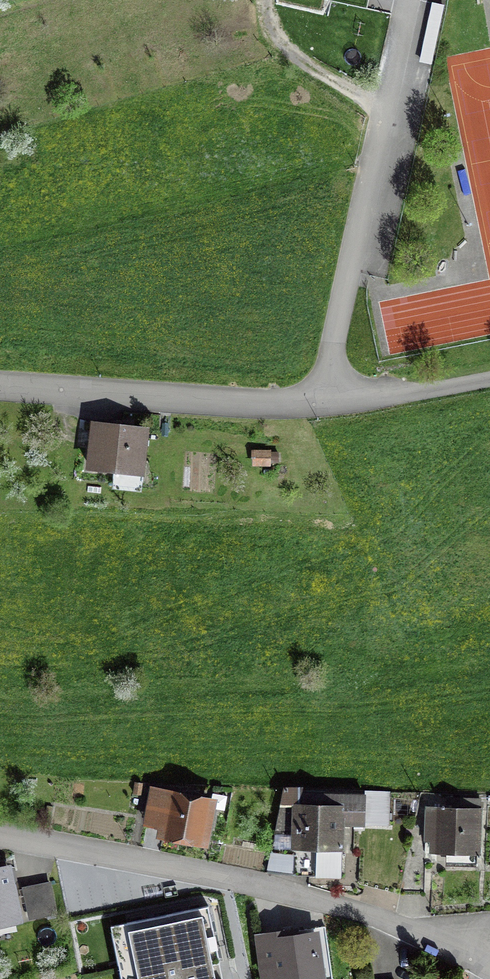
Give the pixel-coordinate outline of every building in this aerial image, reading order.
[(330,1),(367,9),(369,0),(330,0),(330,1)] [(90,467),(140,473),(145,429),(94,424),(90,467)] [(399,887),(401,887),(413,830),(416,814),(364,812),(365,794),(298,791),(298,788),(284,787),(271,854),(295,855),(294,875),(341,877),(342,847),(339,847),(340,822),(354,822),(353,854),(360,854),(359,878),(401,880),(399,887)] [(164,832),(204,840),(211,803),(199,801),(200,793),(186,790),(184,798),(154,792),(148,824),(165,828),(164,832)] [(425,830),(413,830),(401,887),(424,888),(424,862),(431,862),(431,852),(450,853),(450,865),(478,866),(479,799),(452,799),(451,808),(425,808),(425,830)] [(17,917),(7,869),(0,870),(0,920),(17,917)] [(24,888),(30,918),(56,913),(50,883),(24,888)] [(212,964),(220,962),(208,906),(127,922),(138,978),(216,978),(212,964)] [(279,978),(321,978),(315,937),(295,939),(294,931),(260,935),(266,978),(270,978),(279,978)]
